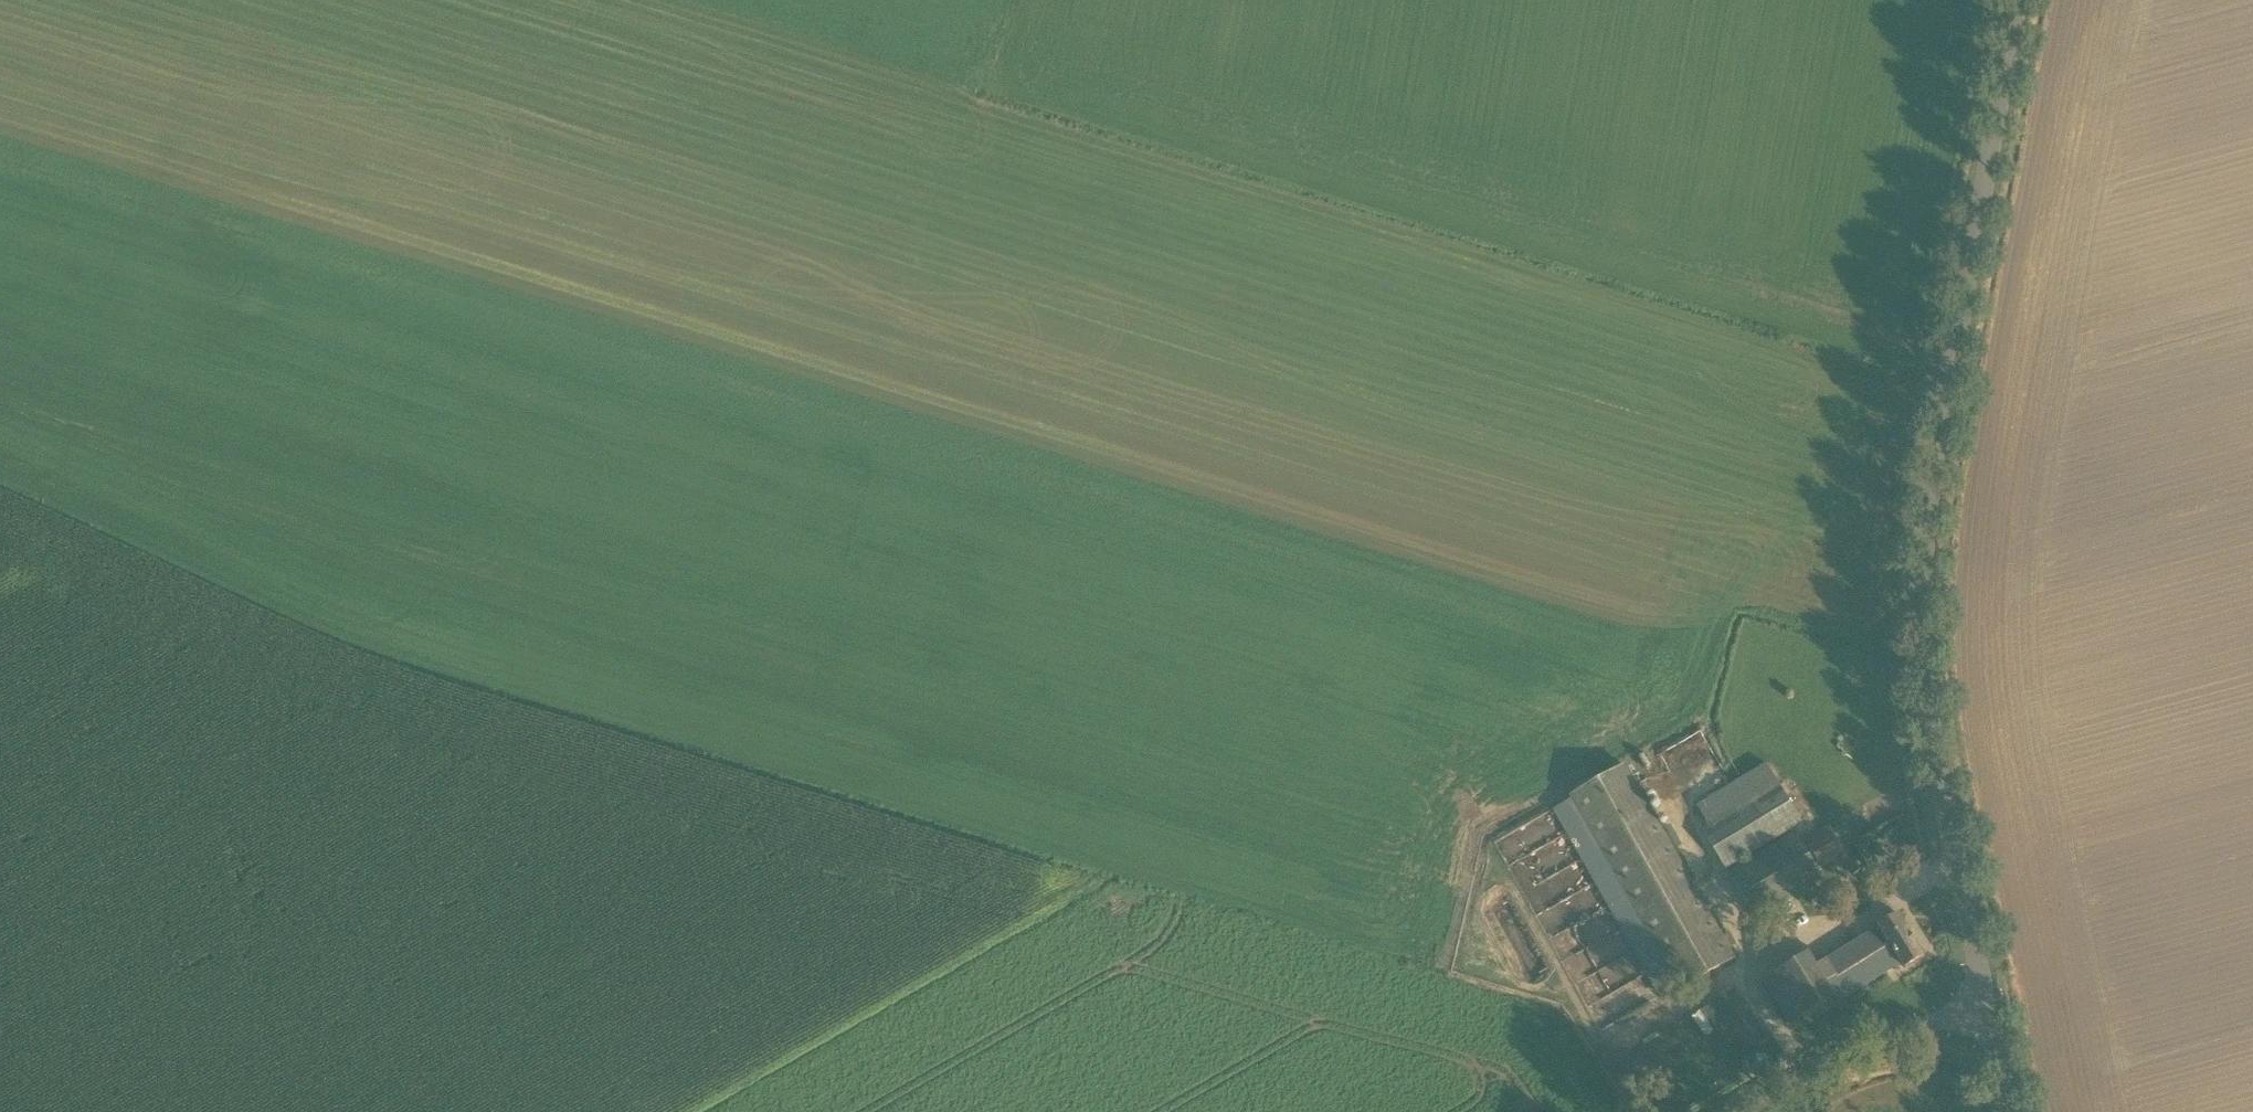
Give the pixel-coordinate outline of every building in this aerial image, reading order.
[(1629,765),(1570,797),(1677,991),(1736,959),(1629,765)] [(1702,830),(1726,868),(1803,821),(1780,784),(1726,817),(1716,801),(1702,809),(1711,824),(1702,830)] [(1828,825),(1804,838),(1818,863),(1842,850),(1828,825)] [(1730,874),(1758,919),(1824,878),(1796,833),(1730,874)] [(1906,968),(1925,957),(1898,913),(1880,926),(1881,928),(1828,960),(1827,957),(1813,966),(1806,955),(1765,981),(1791,1023),(1834,996),(1838,1003),(1902,963),(1906,968)]
